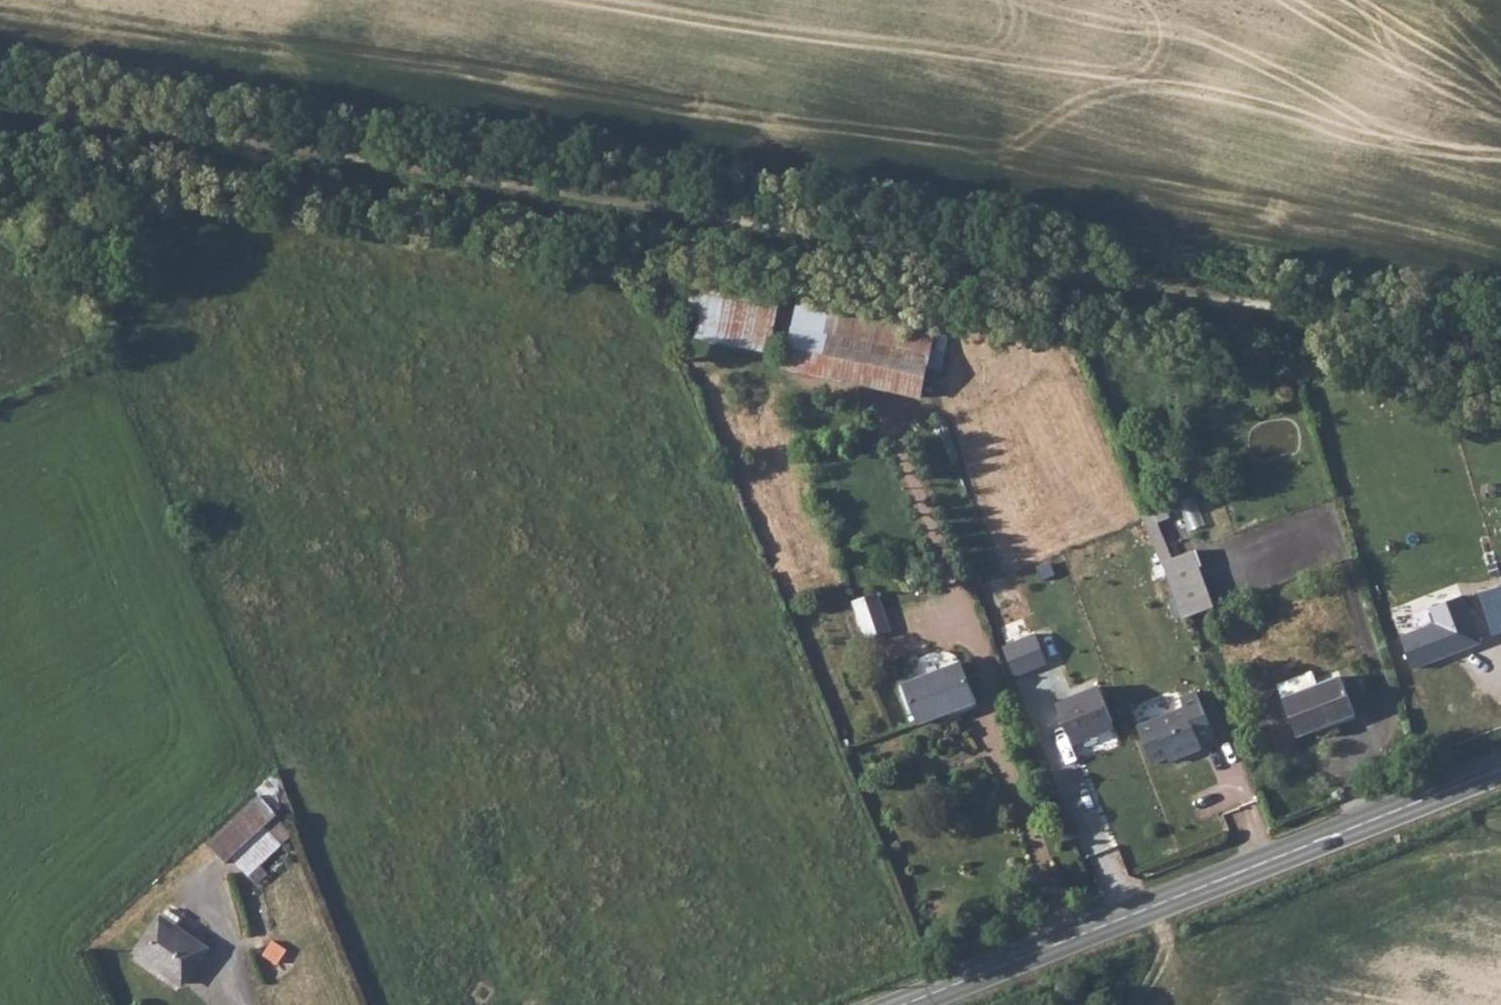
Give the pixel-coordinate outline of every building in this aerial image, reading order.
[(694,285),(691,312),(700,313),(697,343),(774,351),(779,293),(694,285)] [(802,304),(788,372),(931,401),(944,332),(802,304)] [(1195,497),(1177,504),(1189,534),(1206,528),(1195,497)] [(1156,516),(1145,520),(1164,566),(1176,561),(1156,516)] [(1176,561),(1164,566),(1187,623),(1217,609),(1194,553),(1176,561)] [(858,602),(873,639),(891,633),(878,596),(858,602)] [(1039,634),(1006,647),(1018,677),(1050,664),(1039,634)] [(908,685),(923,724),(980,702),(965,663),(908,685)] [(1287,699),(1300,739),(1357,717),(1344,679),(1287,699)] [(1102,688),(1059,704),(1073,740),(1116,723),(1102,688)] [(1143,730),(1158,767),(1181,758),(1183,762),(1204,753),(1204,749),(1218,742),(1200,695),(1183,702),(1187,712),(1143,730)] [(274,818),(258,799),(206,847),(228,867),(274,818)] [(140,963),(184,992),(206,954),(165,927),(140,963)]
